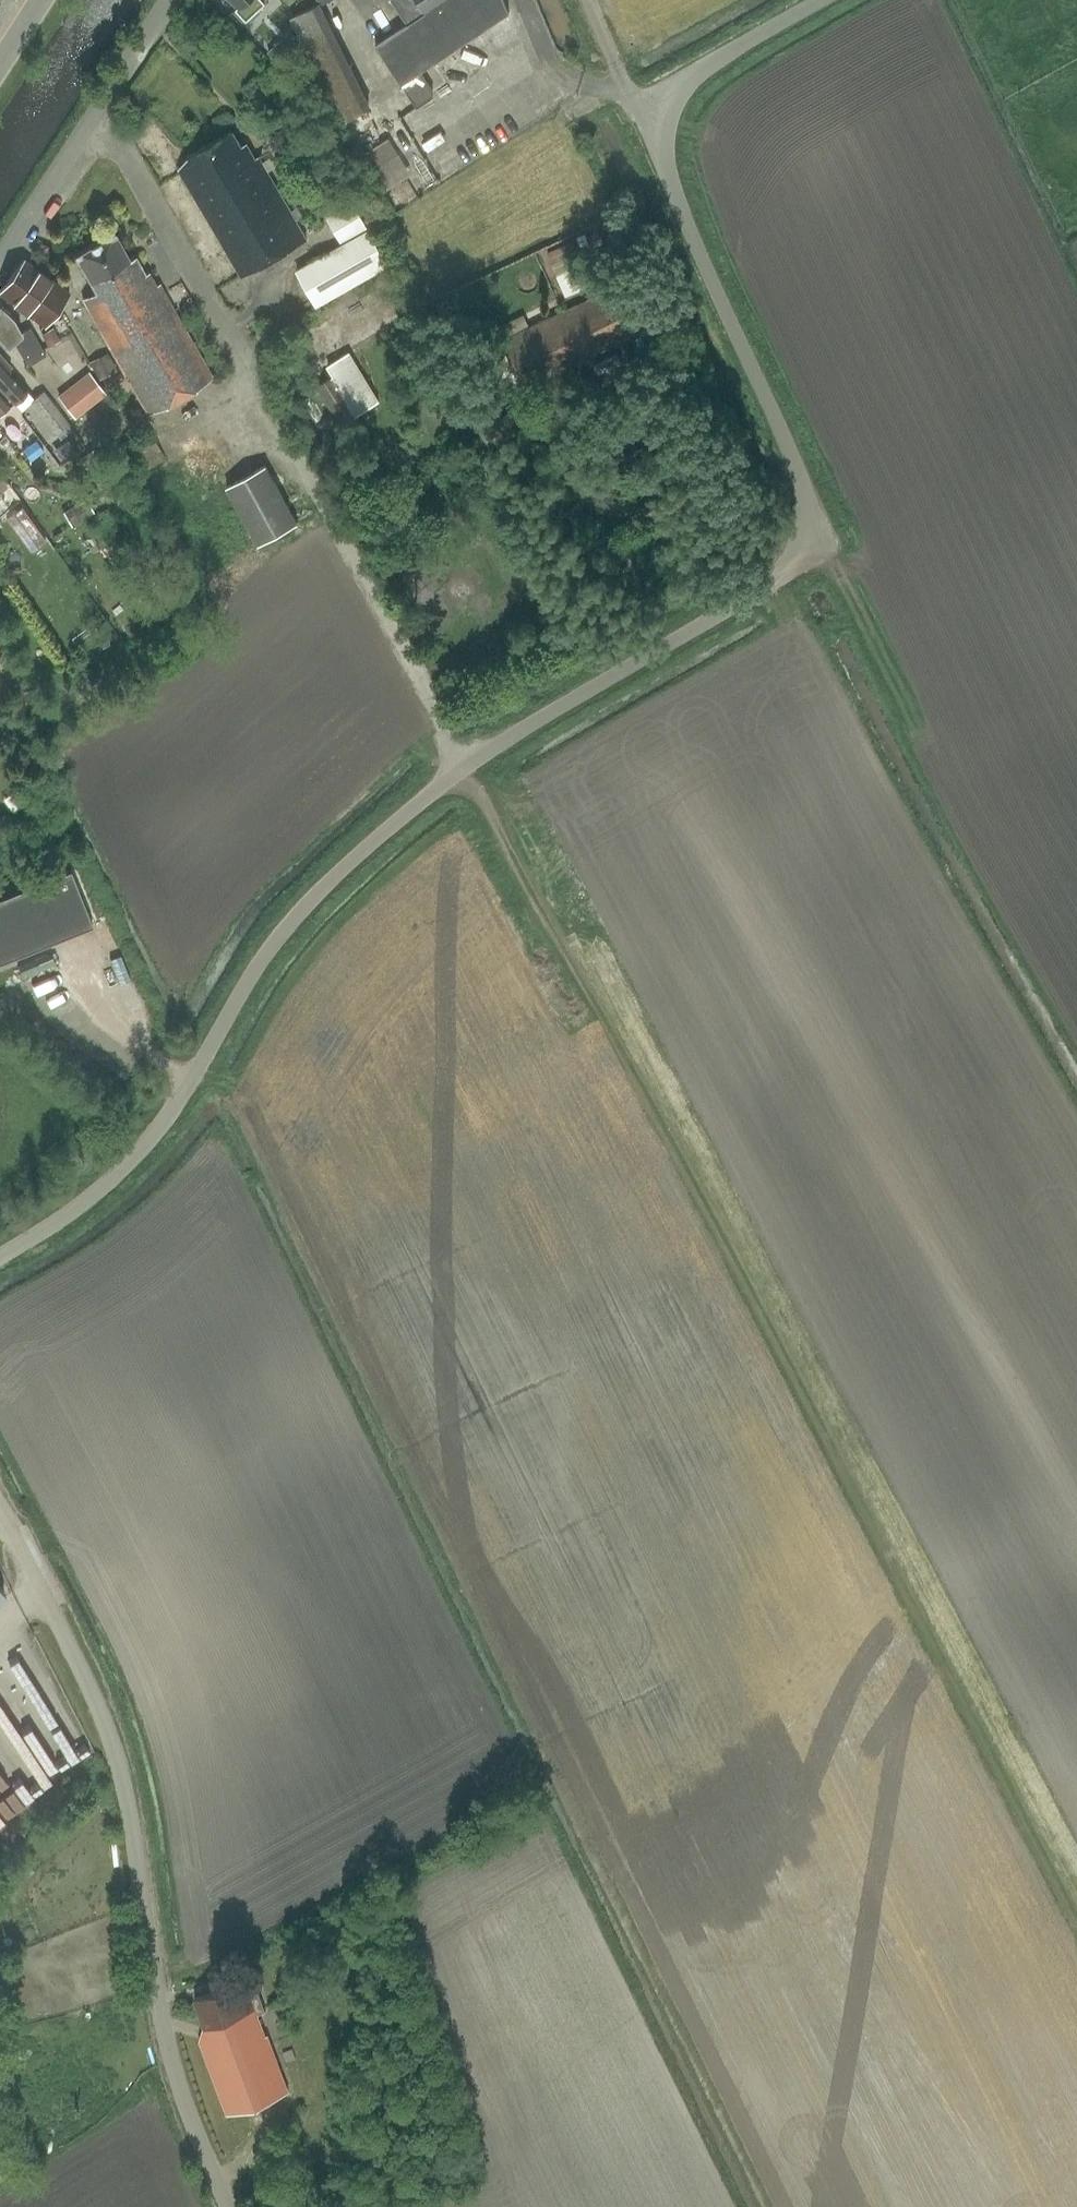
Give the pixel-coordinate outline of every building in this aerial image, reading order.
[(239,7),(238,8),(248,19),(266,3),(263,0),(233,0),(239,7)] [(377,45),(402,85),(403,84),(418,107),(433,97),(434,91),(422,72),(510,13),(505,0),(393,0),(409,24),(377,45)] [(293,17),(344,121),(374,106),(322,2),(293,17)] [(179,169),(193,192),(243,277),(307,240),(258,156),(255,158),(246,142),(242,145),(233,130),(190,155),(180,168),(179,169)] [(400,155),(390,138),(364,154),(375,171),(400,155)] [(316,308),(389,266),(353,203),(327,218),(342,244),(295,271),(316,308)] [(149,414),(213,377),(160,283),(157,285),(149,271),(145,273),(135,256),(129,259),(114,232),(99,240),(98,239),(90,244),(91,246),(76,254),(97,291),(83,298),(149,414)] [(24,260),(12,276),(57,310),(69,293),(24,260)] [(0,292),(0,293),(45,326),(57,310),(12,276),(0,292)] [(568,369),(641,331),(635,317),(641,315),(632,297),(627,300),(620,285),(502,339),(526,388),(568,369)] [(38,360),(46,355),(31,329),(23,334),(15,319),(1,307),(0,309),(0,341),(7,348),(14,342),(27,365),(38,360)] [(53,327),(42,334),(49,347),(61,340),(53,327)] [(341,426),(380,401),(350,352),(328,366),(333,375),(304,394),(317,413),(328,406),(341,426)] [(15,403),(27,391),(9,371),(13,367),(0,353),(0,386),(15,403)] [(107,395),(89,372),(59,396),(76,418),(107,395)] [(56,435),(70,425),(45,393),(31,403),(56,435)] [(4,420),(9,415),(6,412),(10,409),(0,397),(0,415),(4,420)] [(150,431),(122,447),(138,475),(166,458),(150,431)] [(258,546),(299,524),(266,465),(226,487),(258,546)] [(15,498),(0,476),(0,508),(1,509),(15,498)] [(76,526),(96,513),(88,500),(68,514),(76,526)] [(93,925),(71,869),(0,898),(0,963),(93,925)] [(23,978),(56,964),(51,953),(18,967),(23,978)] [(101,1750),(84,1727),(49,1754),(38,1739),(9,1760),(23,1778),(0,1795),(0,1806),(10,1819),(101,1750)] [(244,1997),(239,1983),(196,1999),(206,2026),(201,2042),(229,2115),(290,2093),(268,2035),(267,2036),(259,2015),(267,2012),(259,1991),(244,1997)]
